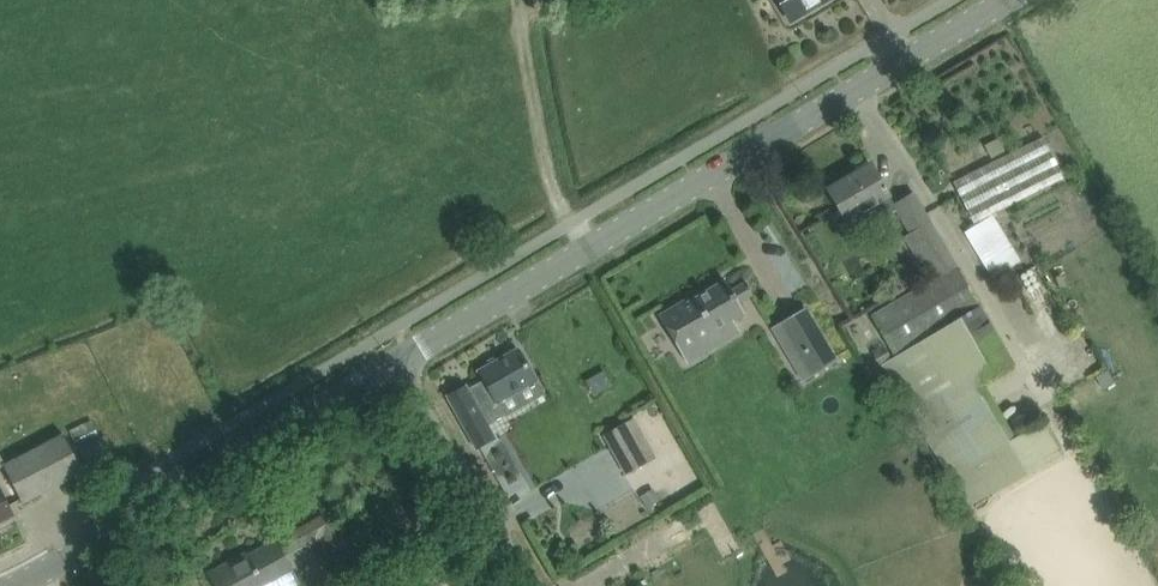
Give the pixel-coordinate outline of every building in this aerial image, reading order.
[(790,20),(824,0),(779,0),(790,20)] [(974,224),(1064,178),(1043,137),(953,182),(974,224)] [(998,138),(984,145),(991,158),(1005,151),(998,138)] [(879,203),(888,198),(890,197),(871,164),(827,189),(854,234),(886,215),(879,203)] [(895,205),(893,206),(895,210),(909,234),(904,237),(924,271),(950,255),(914,194),(895,205)] [(1008,270),(1037,253),(1010,206),(980,223),(1008,270)] [(929,280),(870,315),(895,356),(881,365),(967,507),(991,493),(973,463),(1015,437),(983,383),(1015,364),(955,264),(929,280)] [(914,272),(900,280),(905,288),(919,280),(914,272)] [(739,303),(753,295),(746,282),(731,291),(725,280),(686,304),(684,301),(660,316),(683,355),(701,344),(699,341),(745,314),(739,303)] [(805,309),(772,329),(791,360),(803,379),(836,360),(824,340),(805,309)] [(517,348),(478,370),(484,379),(467,388),(466,386),(447,396),(476,447),(495,437),(488,424),(505,414),(498,402),(536,380),(517,348)] [(83,472),(70,447),(98,433),(91,421),(4,466),(23,503),(83,472)] [(596,448),(611,485),(648,471),(633,434),(596,448)] [(106,435),(80,448),(89,464),(114,451),(106,435)] [(653,488),(640,496),(647,507),(660,500),(653,488)] [(14,516),(0,490),(0,523),(14,516)] [(1136,491),(1122,499),(1120,500),(1126,509),(1142,500),(1136,491)] [(334,508),(306,524),(314,539),(341,524),(334,508)] [(294,573),(276,540),(238,561),(237,558),(209,573),(217,585),(270,585),(273,585),(294,573)]
